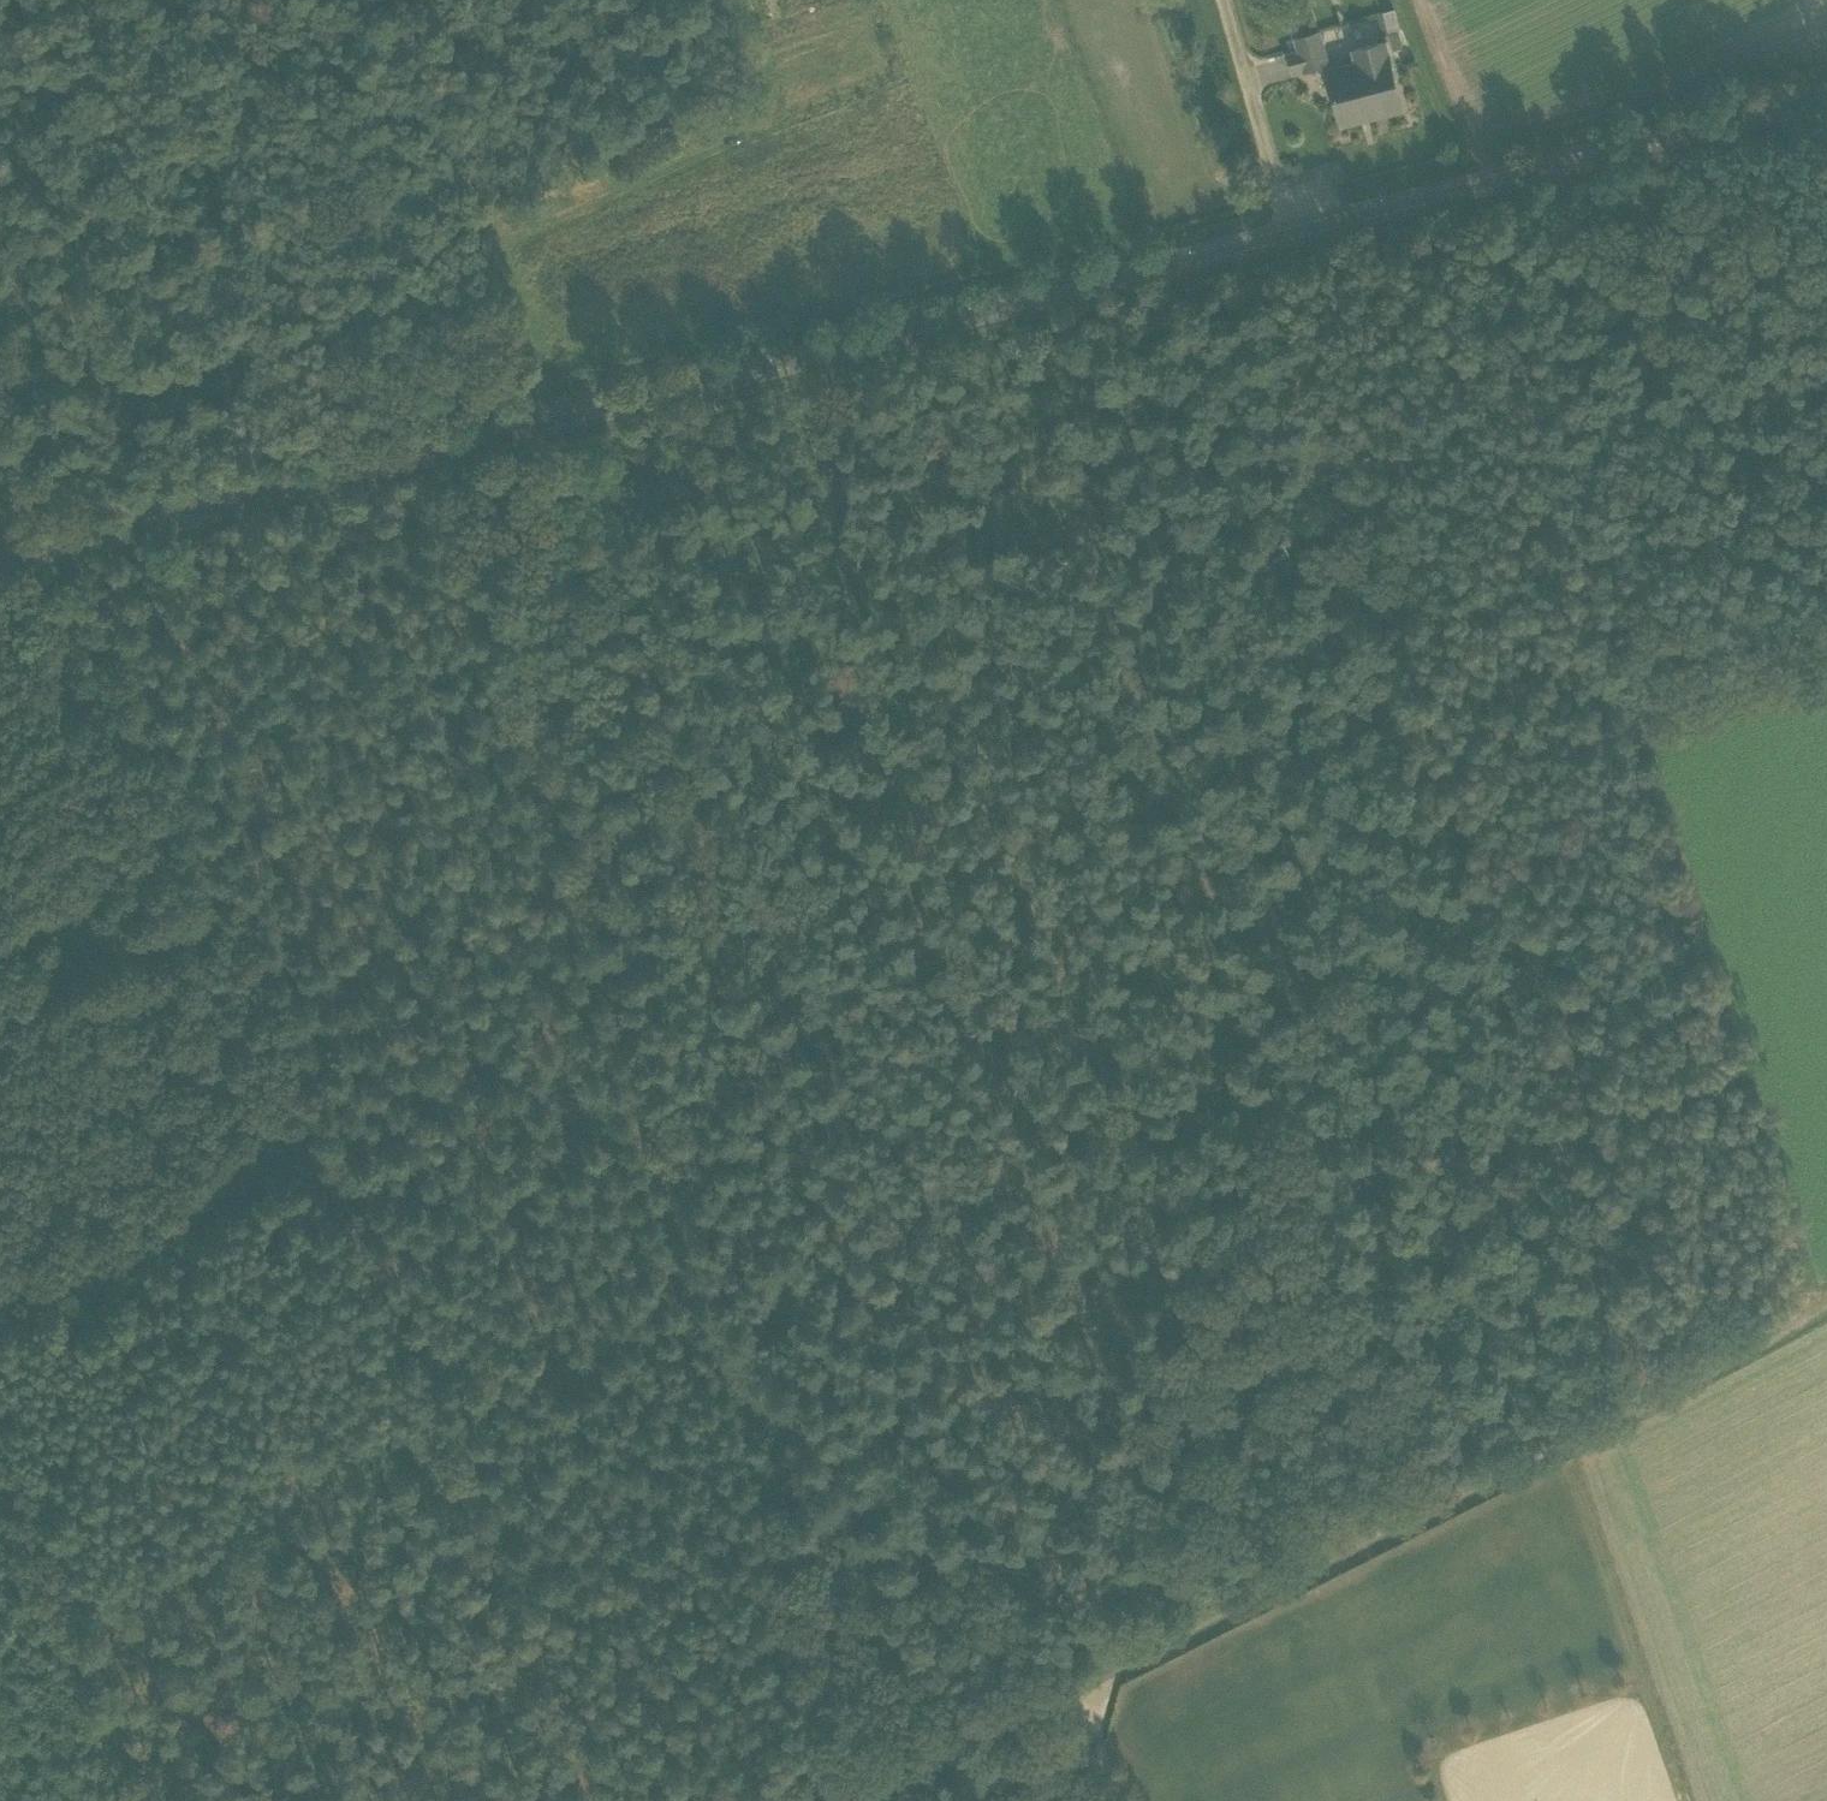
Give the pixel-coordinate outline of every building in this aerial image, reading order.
[(1388,30),(1393,48),(1404,45),(1399,27),(1388,30)] [(1329,63),(1320,30),(1296,37),(1299,48),(1287,52),(1293,73),(1329,63)] [(1328,68),(1342,124),(1403,108),(1391,59),(1386,38),(1355,46),(1358,61),(1328,68)]
